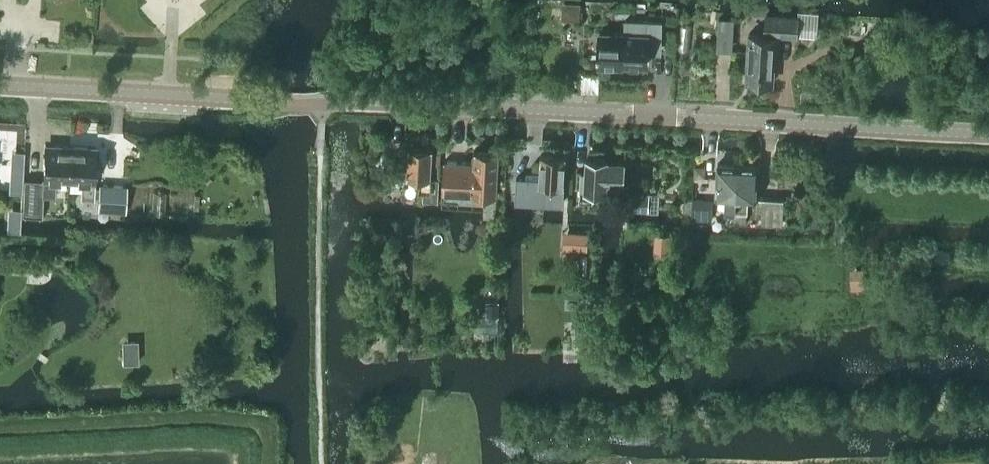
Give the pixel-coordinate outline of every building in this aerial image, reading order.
[(563,4),(562,21),(579,21),(579,5),(563,4)] [(797,36),(797,34),(817,35),(818,13),(798,12),(798,17),(767,15),(766,35),(749,34),(748,63),(750,63),(749,81),(772,83),(774,51),(779,51),(780,36),(797,36)] [(662,47),(662,22),(626,21),(626,34),(600,33),(600,50),(598,50),(598,54),(600,54),(599,63),(647,65),(648,46),(662,47)] [(860,47),(842,46),(841,58),(860,59),(860,47)] [(68,180),(70,146),(45,145),(43,182),(25,181),(24,212),(42,213),(42,194),(54,195),(55,179),(68,180)] [(70,146),(68,180),(83,181),(82,196),(93,197),(95,147),(70,146)] [(419,191),(424,191),(423,200),(438,201),(440,179),(431,178),(432,164),(433,153),(433,149),(408,147),(407,171),(407,177),(420,178),(419,191)] [(444,161),(443,192),(497,195),(499,152),(474,151),(474,162),(444,161)] [(433,153),(432,164),(441,164),(441,153),(433,153)] [(563,206),(564,199),(566,157),(541,155),(540,178),(517,177),(515,203),(563,206)] [(11,157),(10,174),(22,175),(24,158),(11,157)] [(594,191),(606,192),(607,182),(623,184),(625,164),(608,163),(609,161),(606,160),(603,158),(598,158),(596,160),(587,159),(586,172),(581,172),(580,189),(581,190),(580,201),(593,202),(594,191)] [(725,210),(736,210),(738,165),(718,164),(716,197),(725,198),(725,210)] [(736,210),(735,220),(735,222),(746,222),(746,211),(747,211),(747,199),(757,199),(758,166),(738,165),(736,210)] [(99,183),(98,210),(100,210),(116,211),(126,211),(127,184),(99,183)] [(627,191),(626,210),(649,211),(658,211),(659,193),(649,192),(627,191)] [(692,199),(691,220),(711,220),(712,217),(705,216),(705,199),(692,199)] [(782,224),(782,223),(783,200),(763,199),(762,223),(782,224)] [(811,214),(810,227),(823,227),(823,214),(811,214)] [(563,230),(561,248),(586,250),(587,232),(563,230)] [(656,232),(654,250),(672,251),(673,234),(656,232)] [(863,268),(850,268),(851,289),(863,289),(863,268)] [(487,300),(487,315),(499,315),(499,300),(487,300)] [(122,364),(139,363),(138,339),(121,339),(122,364)]
